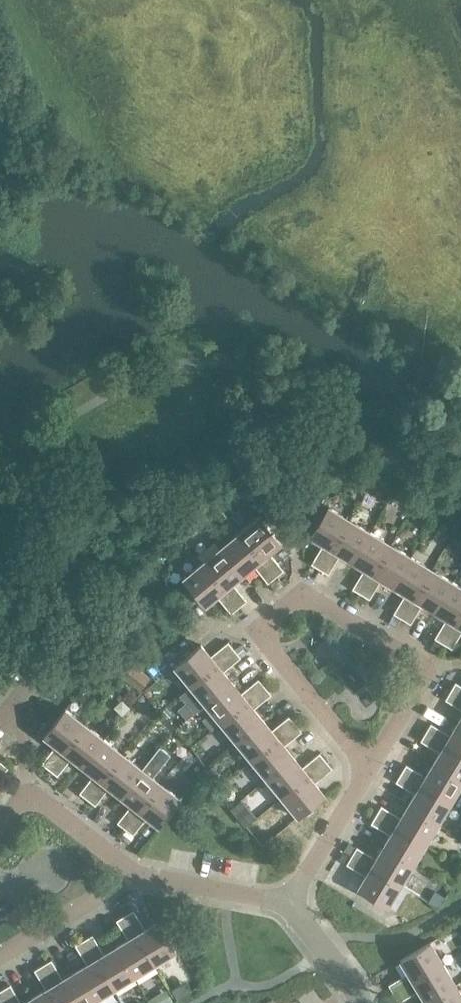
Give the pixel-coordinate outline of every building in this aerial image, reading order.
[(324,544),(316,557),(312,562),(320,567),(348,520),(329,508),(329,507),(328,507),(310,536),(311,537),(312,536),(324,544)] [(240,532),(276,576),(283,570),(268,552),(279,543),(280,544),(281,543),(259,516),(258,517),(240,532)] [(369,532),(348,520),(320,567),(328,572),(339,553),(352,560),(369,532)] [(184,522),(175,529),(177,532),(182,538),(191,531),(186,525),(184,522)] [(240,532),(221,548),(243,574),(254,565),(268,582),(276,576),(240,532)] [(369,532),(352,560),(365,568),(353,588),(361,593),(390,545),(369,532)] [(411,557),(390,545),(361,593),(369,598),(381,578),(393,586),(411,557)] [(232,583),(243,574),(221,548),(203,563),(238,606),(246,601),(232,583)] [(411,557),(393,586),(406,593),(394,613),(402,618),(431,570),(411,557)] [(217,595),(224,604),(231,612),(238,606),(203,563),(184,578),(183,578),(184,580),(174,588),(192,609),(202,601),(205,605),(206,604),(217,595)] [(422,603),(435,611),(452,582),(431,570),(402,618),(411,623),(422,603)] [(452,582),(435,611),(447,618),(435,638),(443,643),(460,614),(460,587),(452,582)] [(443,643),(451,648),(460,631),(460,614),(443,643)] [(175,667),(190,686),(234,649),(228,642),(210,657),(201,646),(202,646),(201,645),(174,667),(175,667)] [(206,704),(232,683),(222,672),(240,657),(234,649),(190,686),(206,704)] [(206,704),(221,723),(265,687),(259,680),(241,694),(232,683),(206,704)] [(451,691),(460,697),(460,686),(455,683),(451,691)] [(221,723),(236,741),(262,720),(253,709),(271,695),(265,687),(221,723)] [(451,691),(446,699),(460,708),(460,697),(451,691)] [(65,709),(45,735),(57,744),(42,763),(50,768),(84,724),(66,710),(66,709),(65,709)] [(236,741),(251,760),(295,724),(289,716),(271,731),(262,720),(236,741)] [(458,723),(451,736),(431,724),(426,732),(460,753),(460,725),(458,723)] [(84,724),(50,768),(57,774),(72,756),(83,765),(103,739),(84,724)] [(267,778),(293,757),(283,746),(301,731),(295,724),(251,760),(267,778)] [(426,732),(421,740),(441,752),(434,764),(460,781),(460,753),(426,732)] [(122,754),(103,739),(83,765),(95,774),(80,792),(88,798),(122,754)] [(267,778),(282,797),(326,761),(320,753),(302,768),(293,757),(267,778)] [(122,754),(88,798),(95,803),(109,785),(121,795),(141,769),(122,754)] [(332,768),(326,761),(282,797),(297,815),(297,816),(324,794),(314,783),(332,768)] [(402,774),(450,802),(460,783),(460,781),(434,764),(426,777),(407,765),(402,774)] [(160,784),(141,769),(121,795),(132,804),(118,822),(125,828),(160,784)] [(437,823),(450,802),(402,774),(397,782),(416,793),(409,806),(437,823)] [(160,784),(125,828),(133,833),(147,815),(159,826),(180,799),(179,798),(160,784)] [(425,843),(437,823),(409,806),(402,818),(382,806),(377,814),(425,843)] [(413,864),(425,843),(377,814),(372,823),(392,834),(384,847),(413,864)] [(400,885),(413,864),(384,847),(377,859),(357,848),(352,856),(400,885)] [(388,905),(400,885),(352,856),(347,864),(367,876),(359,889),(371,896),(388,906),(388,905)] [(430,904),(437,910),(445,896),(441,895),(434,890),(428,902),(430,904)] [(155,962),(176,949),(159,921),(146,929),(134,910),(126,915),(155,962)] [(134,975),(155,962),(126,915),(117,920),(129,940),(117,947),(134,975)] [(391,930),(402,925),(399,917),(388,921),(391,930)] [(114,987),(134,975),(117,947),(105,955),(93,935),(85,940),(114,987)] [(93,1000),(114,987),(85,940),(77,945),(88,964),(76,972),(93,1000)] [(430,942),(400,960),(410,972),(389,985),(394,993),(443,964),(430,943),(431,943),(430,942)] [(93,1000),(76,972),(64,979),(52,960),(43,965),(67,1002),(89,1002),(93,1000)] [(443,964),(394,993),(399,1001),(419,989),(427,1001),(455,984),(443,964)] [(43,965),(35,970),(47,989),(34,997),(38,1002),(67,1002),(43,965)] [(427,1001),(428,1002),(460,1002),(460,994),(455,984),(427,1001)] [(10,985),(2,990),(10,1002),(21,1002),(10,985)] [(2,990),(0,991),(0,1002),(10,1002),(2,990)]
